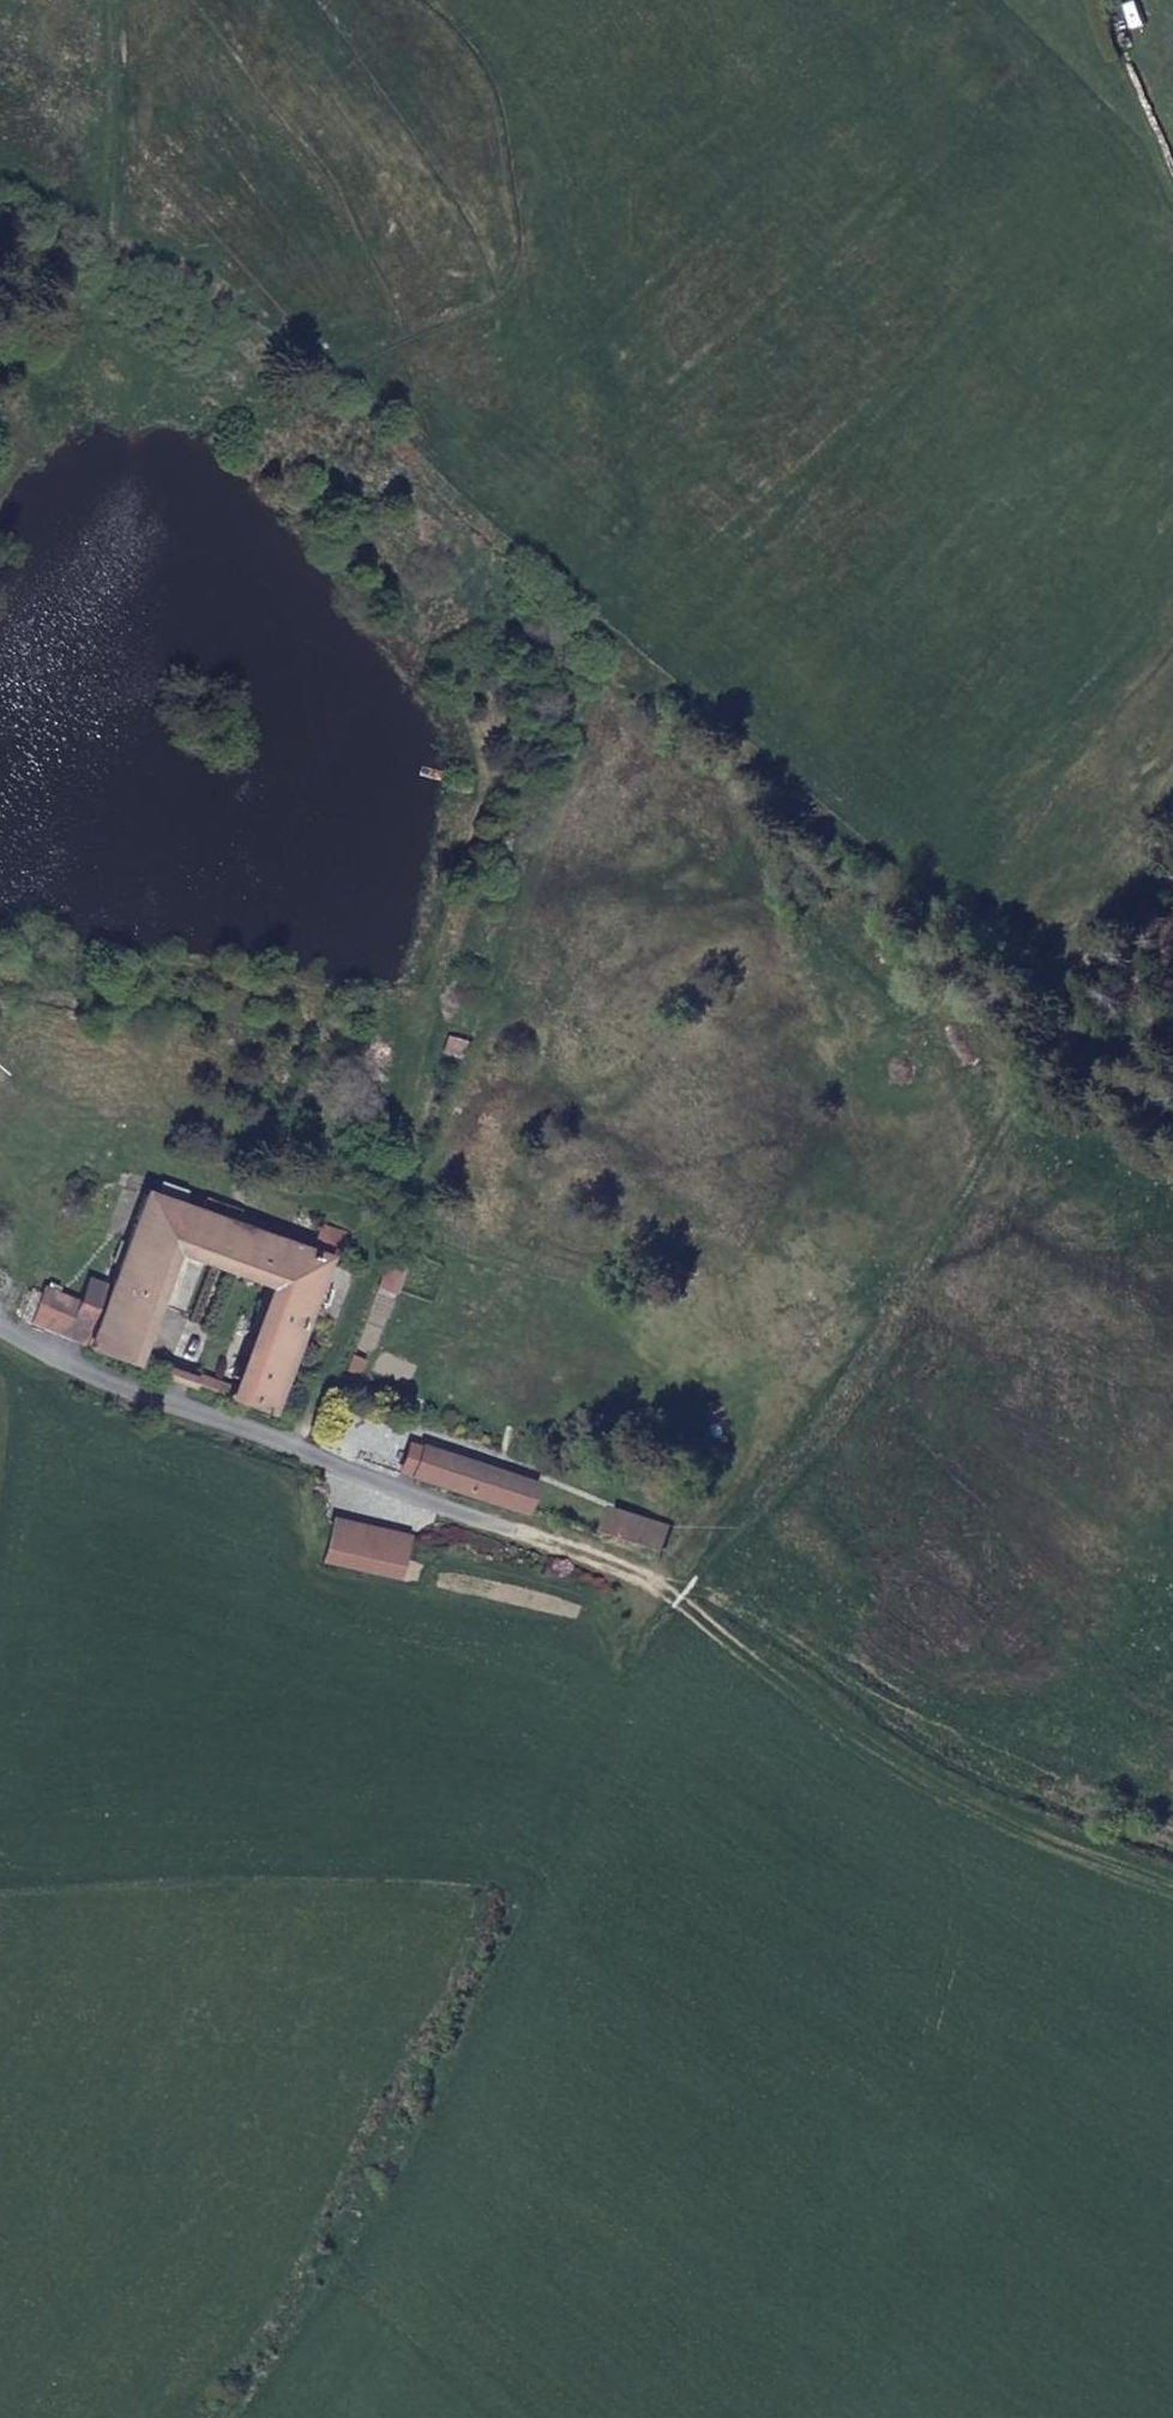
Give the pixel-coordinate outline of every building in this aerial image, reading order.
[(91,1345),(90,1349),(124,1360),(167,1240),(276,1277),(234,1397),(273,1412),(328,1257),(240,1225),(144,1194),(101,1316),(91,1345)] [(58,1299),(44,1294),(35,1323),(47,1329),(58,1299)] [(53,1330),(91,1345),(101,1316),(63,1302),(53,1330)] [(406,1477),(526,1514),(536,1482),(415,1447),(406,1473),(406,1477)] [(604,1528),(659,1546),(668,1520),(611,1503),(604,1528)] [(668,1520),(659,1546),(665,1547),(673,1522),(668,1520)] [(398,1579),(406,1540),(330,1525),(322,1562),(398,1579)]
